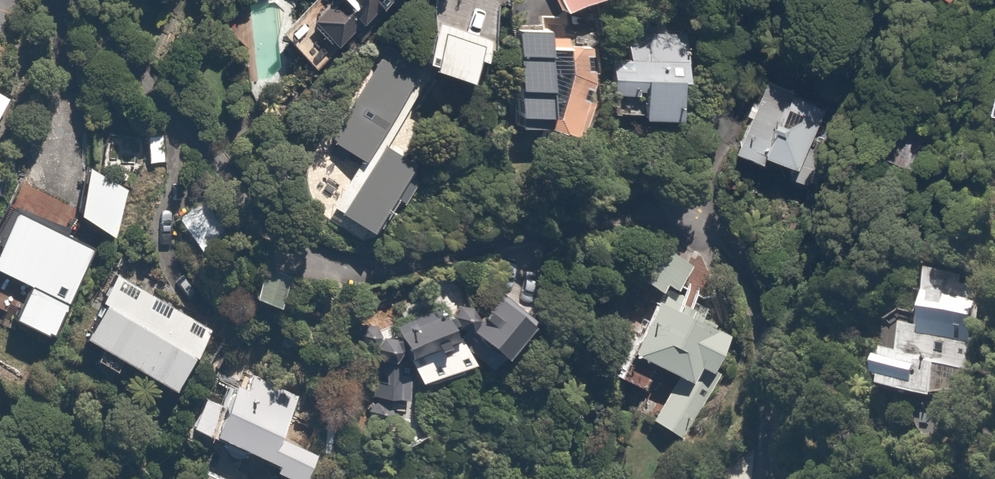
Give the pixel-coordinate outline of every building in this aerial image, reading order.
[(282,34),(314,66),(344,38),(351,45),(398,0),(317,0),(282,34)] [(568,14),(601,0),(562,0),(568,14)] [(439,25),(427,63),(438,66),(436,72),(472,83),(478,62),(489,66),(496,43),(439,25)] [(689,31),(632,29),(631,57),(614,56),(613,97),(646,98),(645,121),(686,122),(689,31)] [(516,128),(546,129),(546,119),(551,119),(551,92),(557,93),(558,32),(518,31),(518,54),(524,55),(523,90),(517,90),(516,128)] [(415,162),(377,138),(387,121),(423,65),(389,43),(332,133),(361,151),(327,206),(370,233),(415,162)] [(802,162),(832,108),(775,77),(737,145),(764,160),(772,145),(802,162)] [(141,135),(111,128),(103,172),(92,164),(81,218),(119,239),(141,135)] [(19,210),(0,248),(0,312),(51,337),(96,248),(19,210)] [(643,393),(657,365),(675,374),(652,420),(685,437),(740,325),(689,300),(705,268),(658,245),(640,282),(660,292),(630,352),(617,379),(643,393)] [(297,274),(267,263),(256,293),(286,304),(297,274)] [(934,404),(937,369),(968,372),(977,275),(930,270),(924,330),(904,328),(901,356),(886,355),(881,399),(934,404)] [(214,327),(117,273),(81,337),(178,392),(214,327)] [(506,356),(535,315),(501,291),(472,332),(506,356)] [(454,298),(396,321),(421,383),(478,359),(454,298)] [(413,367),(374,364),(371,397),(410,401),(413,367)] [(288,478),(310,478),(321,455),(283,438),(294,414),(235,387),(213,436),(280,466),(276,474),(288,478)]
